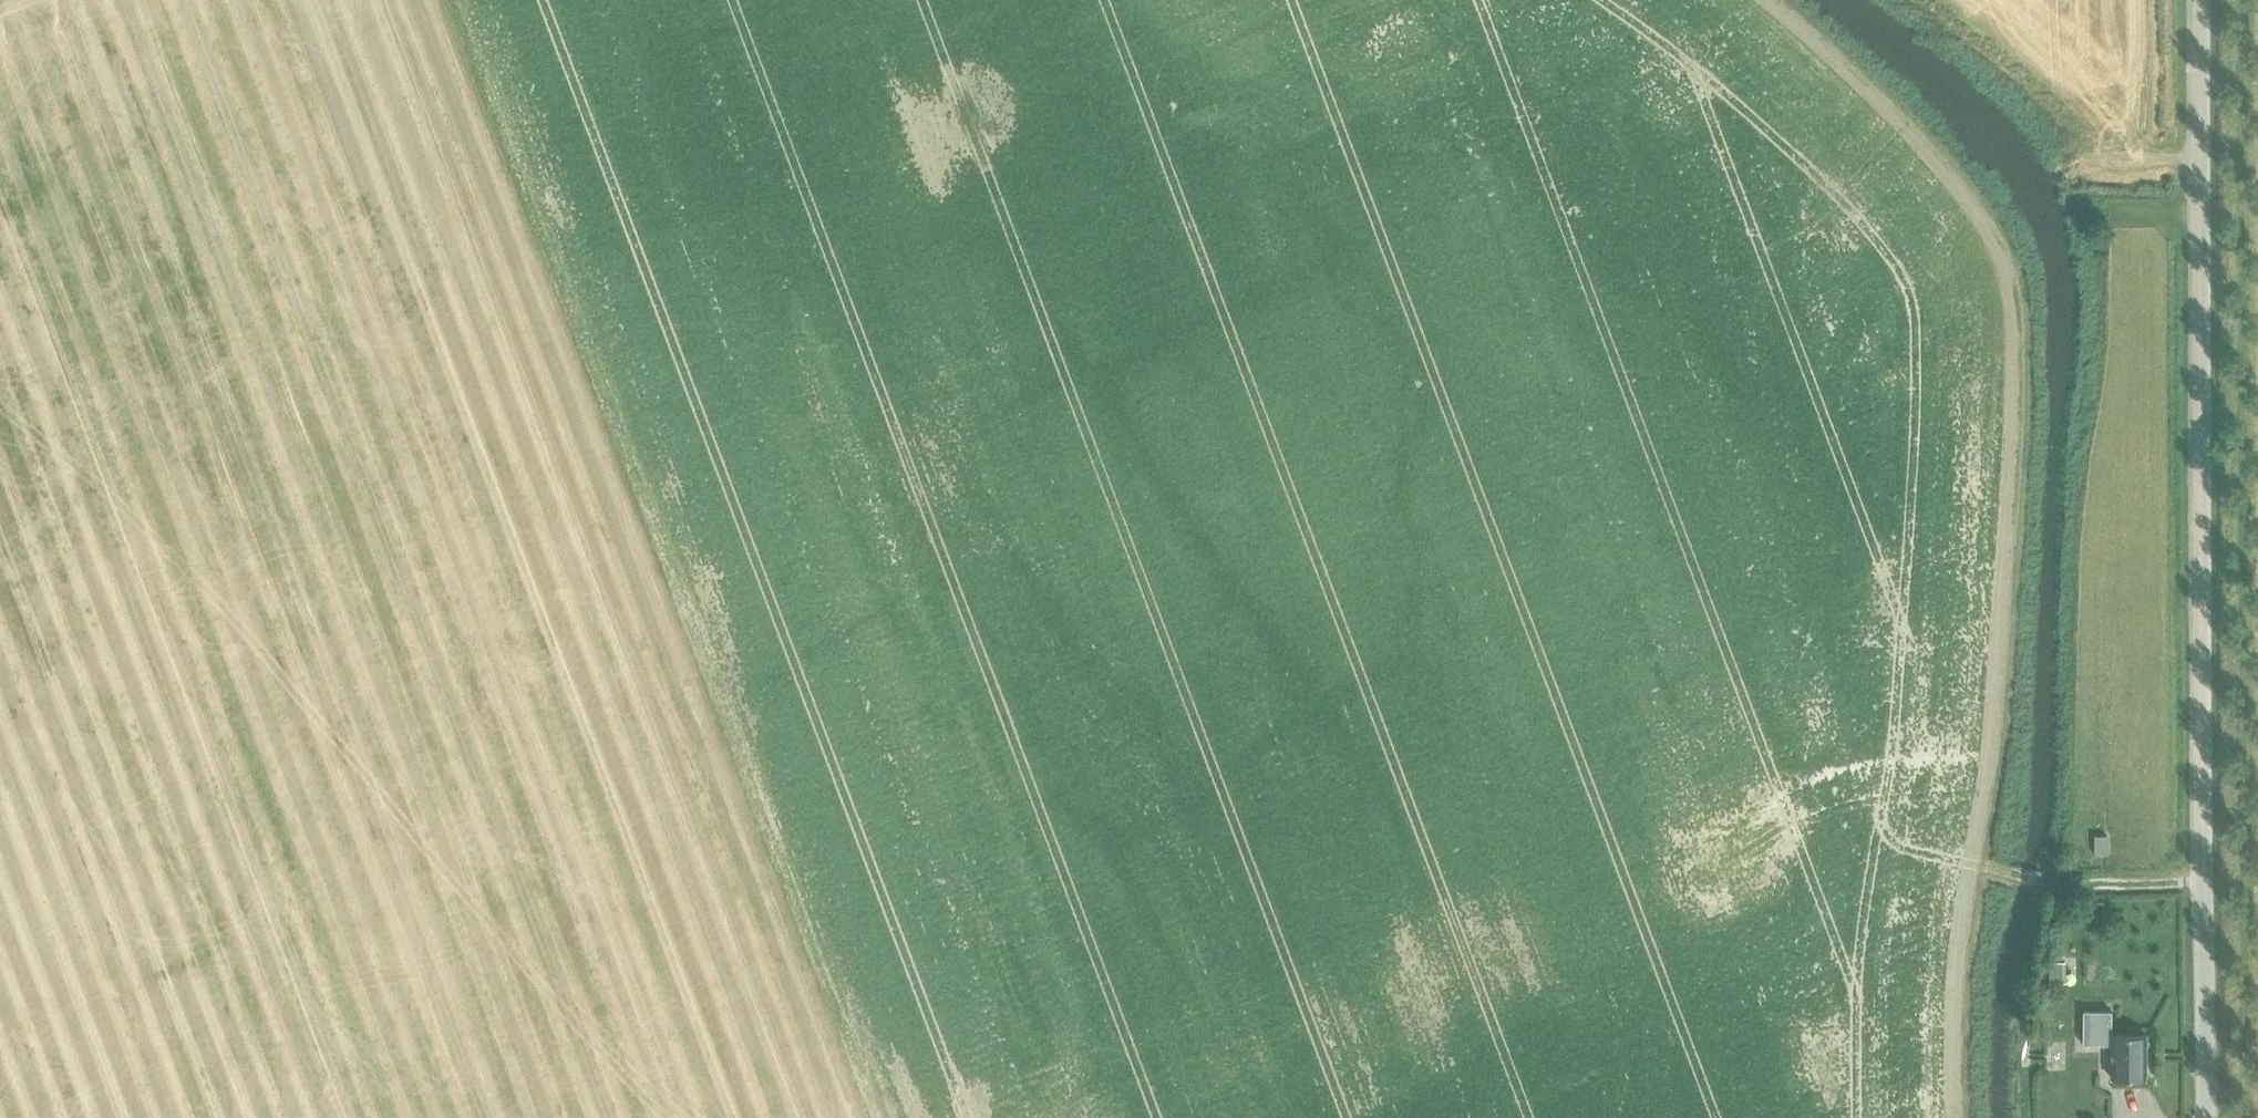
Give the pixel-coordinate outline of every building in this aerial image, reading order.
[(2083,1044),(2098,1044),(2112,1044),(2112,1078),(2146,1078),(2146,1035),(2113,1034),(2113,1025),(2112,1011),(2084,1010),(2083,1044)]
